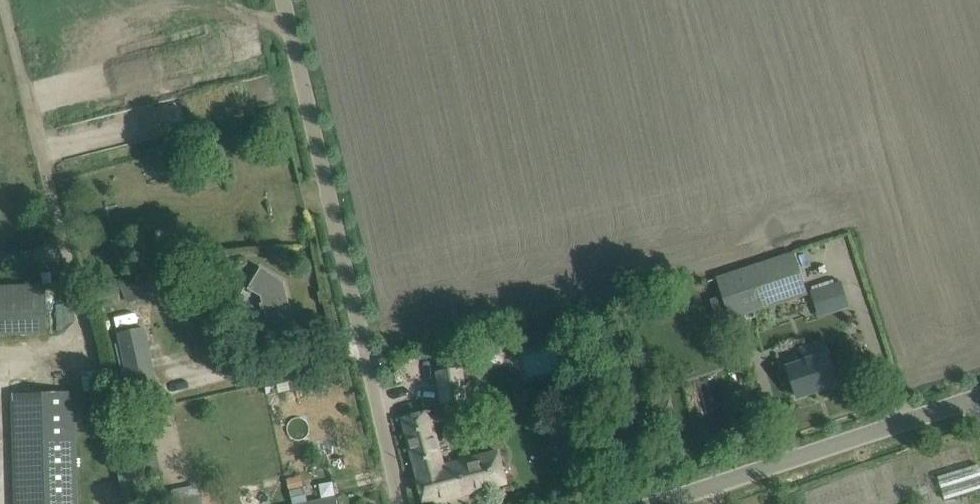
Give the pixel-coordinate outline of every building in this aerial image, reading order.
[(794,255),(717,278),(731,322),(807,299),(794,255)] [(294,322),(284,281),(261,268),(248,289),(261,297),(263,303),(260,304),(262,310),(264,310),(266,318),(259,331),(281,344),(294,322)] [(854,308),(846,277),(814,285),(822,316),(854,308)] [(0,284),(0,334),(57,332),(56,282),(0,284)] [(143,328),(120,333),(132,390),(156,385),(143,328)] [(797,397),(836,384),(830,365),(823,342),(804,348),(808,361),(787,368),(791,378),(797,397)] [(549,354),(549,352),(525,355),(527,372),(563,367),(561,353),(549,354)] [(440,371),(435,372),(440,405),(466,401),(461,367),(440,371)] [(75,391),(10,393),(14,503),(80,503),(75,391)] [(423,503),(427,503),(506,483),(498,451),(444,465),(429,411),(402,418),(416,472),(415,473),(423,503)] [(939,474),(945,498),(979,489),(979,464),(939,474)]
